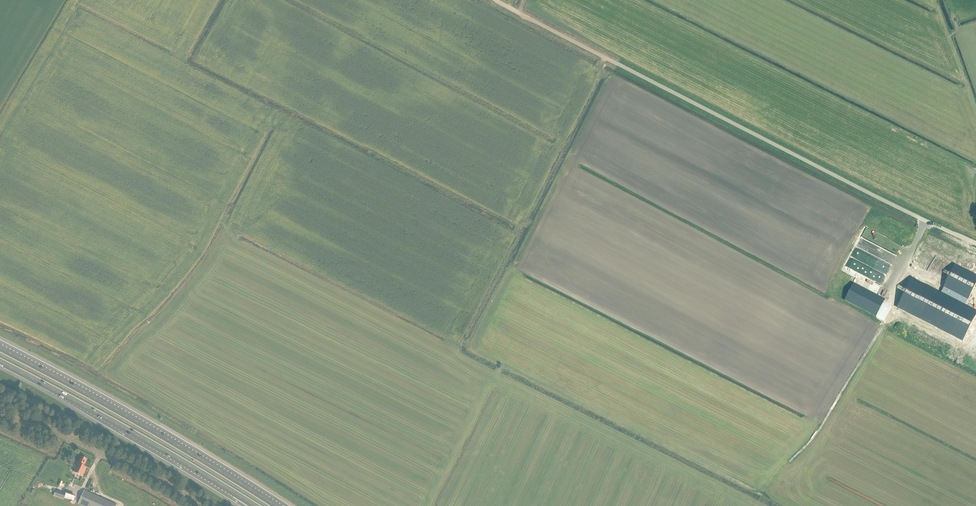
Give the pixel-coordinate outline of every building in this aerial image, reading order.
[(953,258),(919,246),(916,254),(950,266),(953,258)] [(912,280),(898,308),(962,342),(975,316),(975,313),(964,307),(975,284),(975,277),(955,266),(940,294),(912,280)] [(884,301),(853,285),(845,301),(876,317),(884,301)] [(940,344),(943,335),(935,332),(932,342),(940,344)] [(903,354),(912,357),(914,351),(908,349),(908,347),(905,346),(903,354)] [(915,363),(940,379),(944,373),(919,357),(915,363)] [(86,459),(81,457),(79,461),(78,460),(76,464),(77,464),(74,472),(82,476),(86,468),(83,466),(86,459)] [(90,490),(94,480),(90,478),(85,487),(90,490)] [(117,505),(84,490),(78,504),(82,505),(116,505),(117,505)] [(75,497),(55,491),(53,496),(64,499),(73,502),(75,497)]
